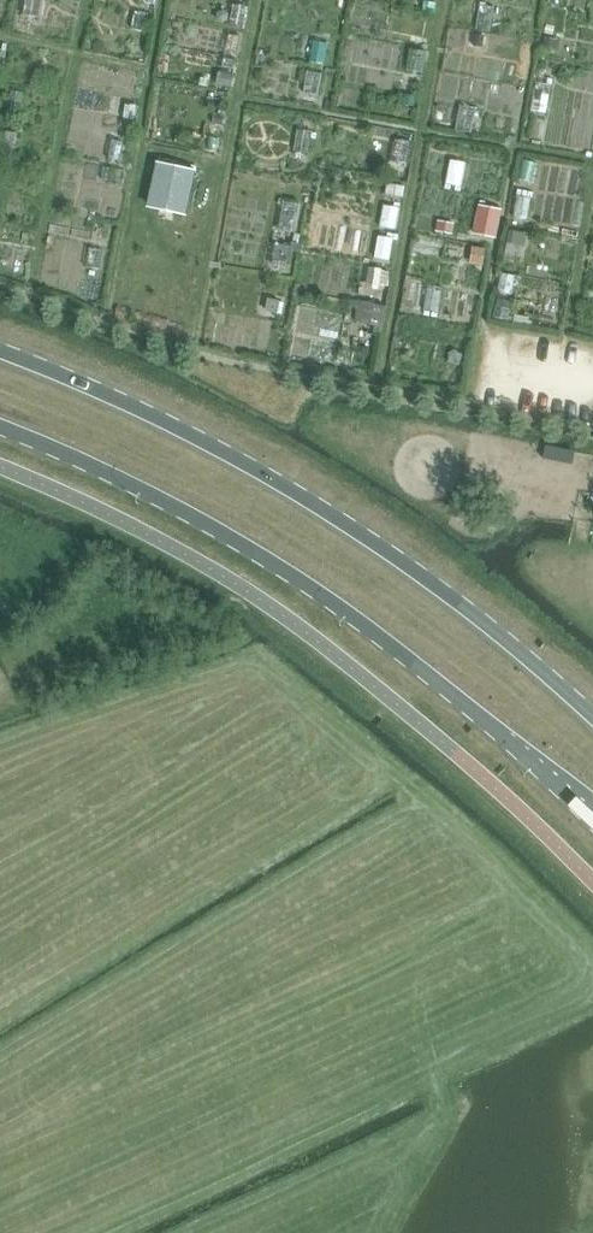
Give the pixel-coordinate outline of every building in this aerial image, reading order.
[(195,171),(158,163),(149,205),(186,214),(195,171)]
